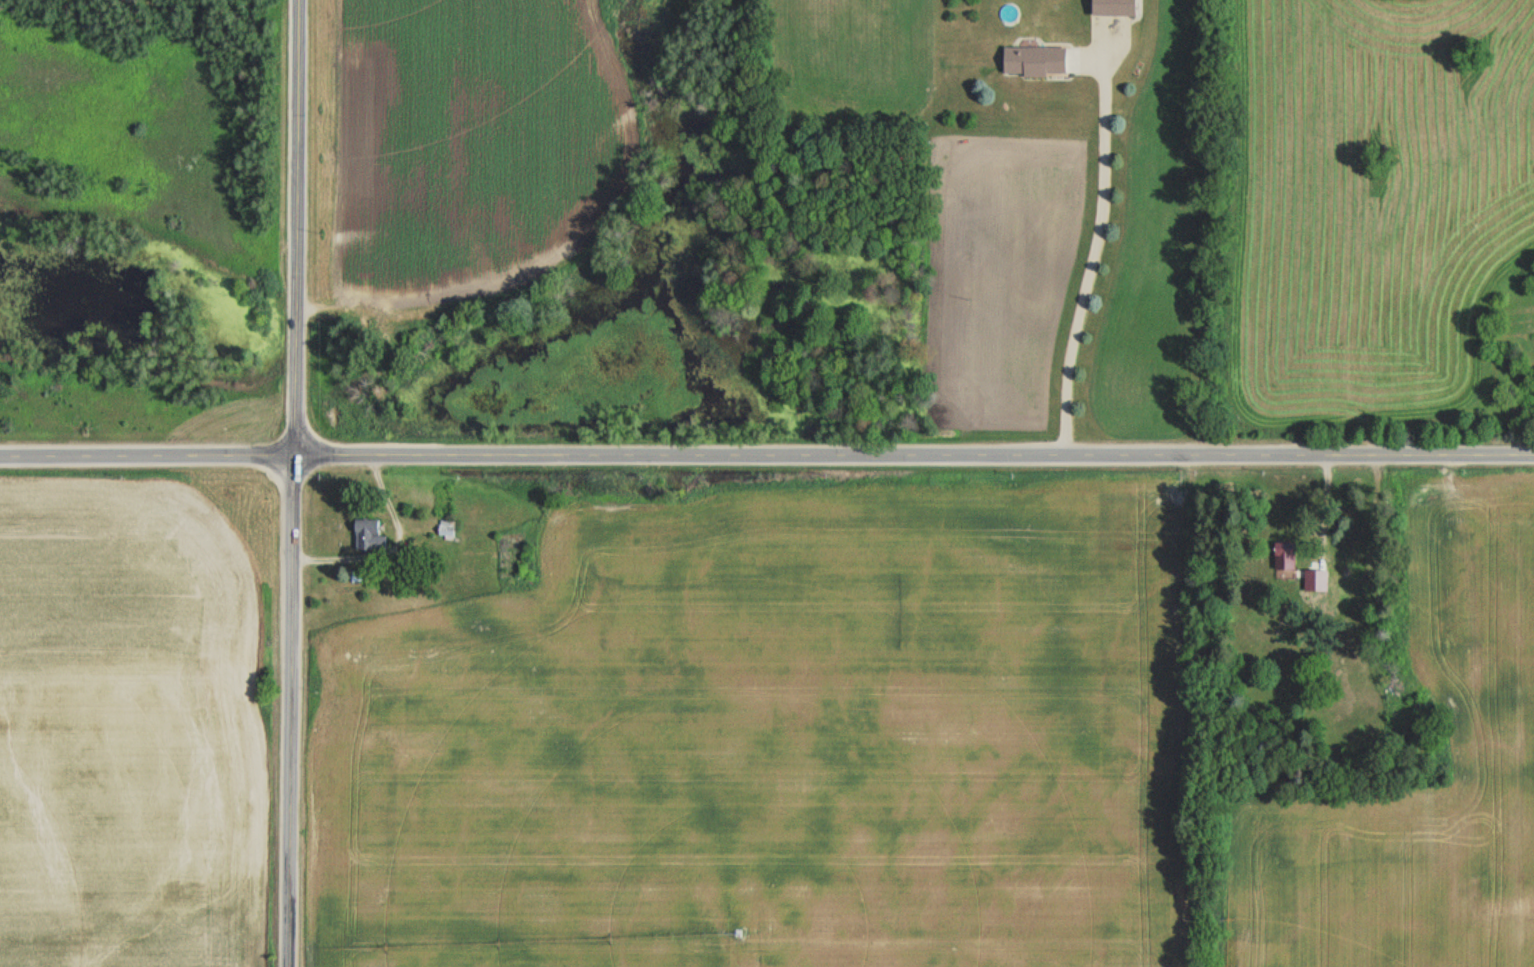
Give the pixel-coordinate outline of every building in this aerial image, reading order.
[(1091,15),(1135,15),(1135,0),(1091,0),(1091,15)] [(1066,47),(1003,47),(1003,75),(1066,75),(1066,47)] [(383,525),(353,525),(353,549),(383,549),(383,525)] [(1296,571),(1296,543),(1274,543),(1274,571),(1296,571)]
